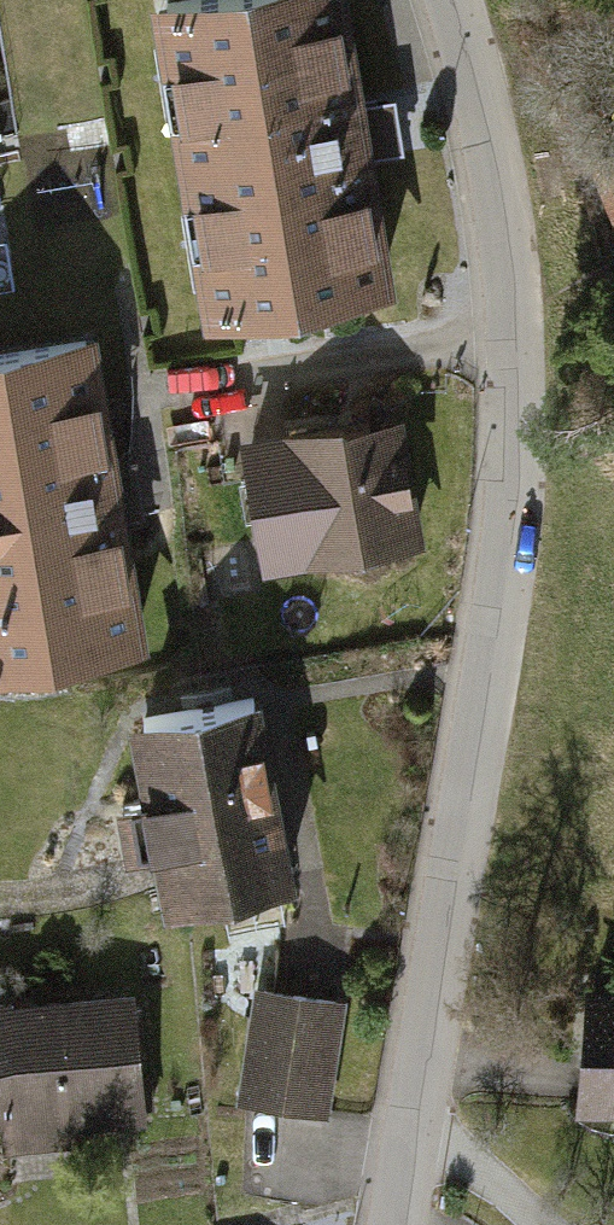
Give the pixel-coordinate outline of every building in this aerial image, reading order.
[(133,5),(177,326),(377,298),(336,0),(168,0),(133,5)] [(583,148),(613,230),(613,136),(583,148)] [(0,354),(0,675),(136,657),(94,341),(0,354)] [(399,421),(233,444),(250,569),(416,546),(399,421)] [(259,691),(120,713),(151,904),(289,882),(259,691)] [(0,1002),(0,1138),(140,1127),(130,992),(0,1002)] [(343,1007),(242,992),(225,1109),(326,1124),(343,1007)] [(571,992),(559,1132),(613,1137),(613,996),(571,992)]
